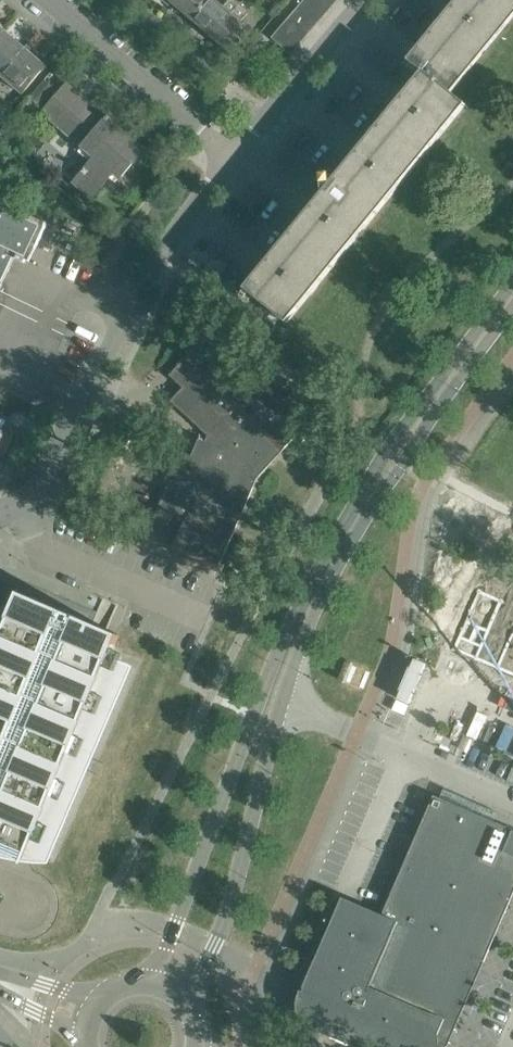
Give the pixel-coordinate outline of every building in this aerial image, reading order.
[(192,21),(210,0),(175,0),(172,3),(192,21)] [(212,38),(241,4),(237,0),(229,0),(224,6),(216,0),(210,0),(192,21),(212,38)] [(297,8),(317,25),(325,15),(307,0),(304,0),(297,8)] [(325,15),(334,6),(327,0),(307,0),(325,15)] [(450,95),(512,19),(512,0),(460,0),(409,61),(450,95)] [(241,4),(212,38),(232,55),(253,31),(241,21),(250,11),(241,4)] [(297,8),(289,18),(308,35),(317,25),(297,8)] [(289,18),(280,28),(300,45),(308,35),(289,18)] [(300,45),(280,28),(271,38),(291,55),(300,45)] [(25,48),(4,31),(0,36),(0,74),(2,75),(25,48)] [(49,63),(36,52),(33,55),(25,48),(2,75),(23,93),(49,63)] [(247,289),(288,322),(465,107),(424,74),(337,180),(331,174),(323,175),(325,195),(247,289)] [(45,81),(31,97),(43,108),(57,91),(45,81)] [(42,112),(92,155),(95,157),(73,183),(92,198),(113,173),(120,178),(144,150),(67,84),(42,112)] [(32,243),(41,225),(0,206),(0,290),(18,253),(26,257),(32,243)] [(153,522),(180,534),(173,550),(219,569),(257,479),(307,425),(243,366),(231,379),(219,367),(222,363),(200,343),(169,376),(183,388),(170,401),(208,436),(206,441),(203,440),(203,439),(200,438),(192,456),(182,452),(153,522)] [(450,649),(512,677),(512,601),(478,585),(450,649)] [(13,615),(13,616),(0,610),(0,844),(0,845),(1,843),(43,861),(127,665),(110,658),(114,648),(120,636),(23,594),(13,615)] [(484,962),(512,896),(512,830),(434,796),(382,916),(344,899),(317,961),(314,960),(302,987),(305,988),(303,992),(301,990),(300,992),(308,996),(306,1003),(306,1007),(309,1017),(313,1020),(319,1023),(315,1032),(317,1032),(318,1030),(322,1031),(320,1034),(348,1046),(349,1044),(356,1046),(447,1046),(448,1046),(484,962)]
